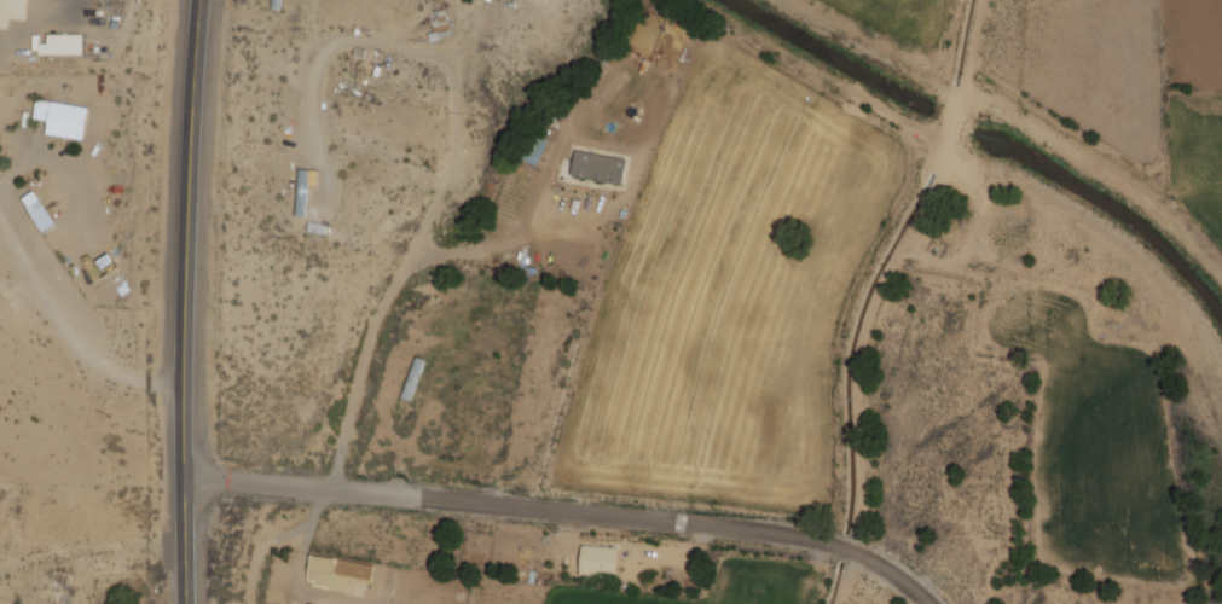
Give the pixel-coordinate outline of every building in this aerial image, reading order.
[(9,19),(26,19),(27,0),(0,0),(0,28),(9,28),(9,19)] [(429,20),(436,36),(451,29),(444,13),(429,20)] [(82,33),(46,34),(46,43),(38,43),(38,55),(83,54),(82,33)] [(33,118),(48,120),(46,134),(83,139),(88,107),(36,99),(33,118)] [(622,185),(627,160),(576,149),(570,174),(622,185)] [(307,170),(298,170),(299,205),(308,205),(307,170)] [(56,224),(35,189),(22,197),(42,232),(56,224)] [(401,397),(411,400),(425,360),(415,356),(401,397)] [(617,576),(618,546),(580,545),(580,575),(617,576)] [(373,563),(310,555),(307,585),(354,590),(355,581),(371,583),(373,563)]
